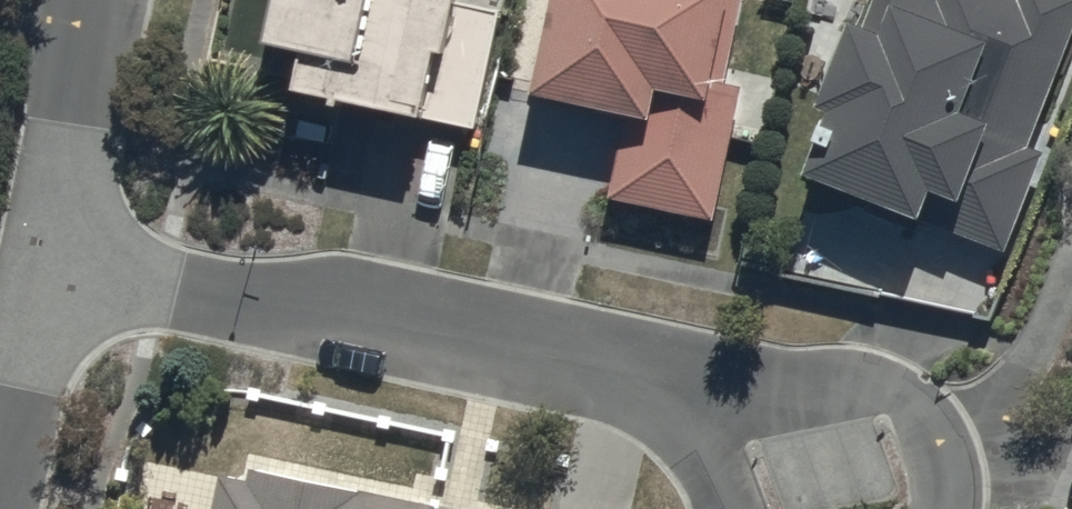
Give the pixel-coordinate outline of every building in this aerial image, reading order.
[(264,62),(302,70),(294,109),(420,137),(422,126),(473,138),(500,17),(457,8),(458,0),(278,0),(264,62)] [(530,107),(623,127),(606,206),(713,228),(741,93),(712,87),(730,0),(552,0),(530,107)] [(800,188),(915,238),(921,224),(1006,258),(1045,160),(1025,152),(1071,35),(1071,0),(1017,0),(1014,7),(997,0),(939,0),(935,10),(911,0),(877,0),(859,44),(846,39),(812,121),(825,127),(800,188)] [(225,508),(372,508),(260,485),(257,498),(229,492),(225,508)]
